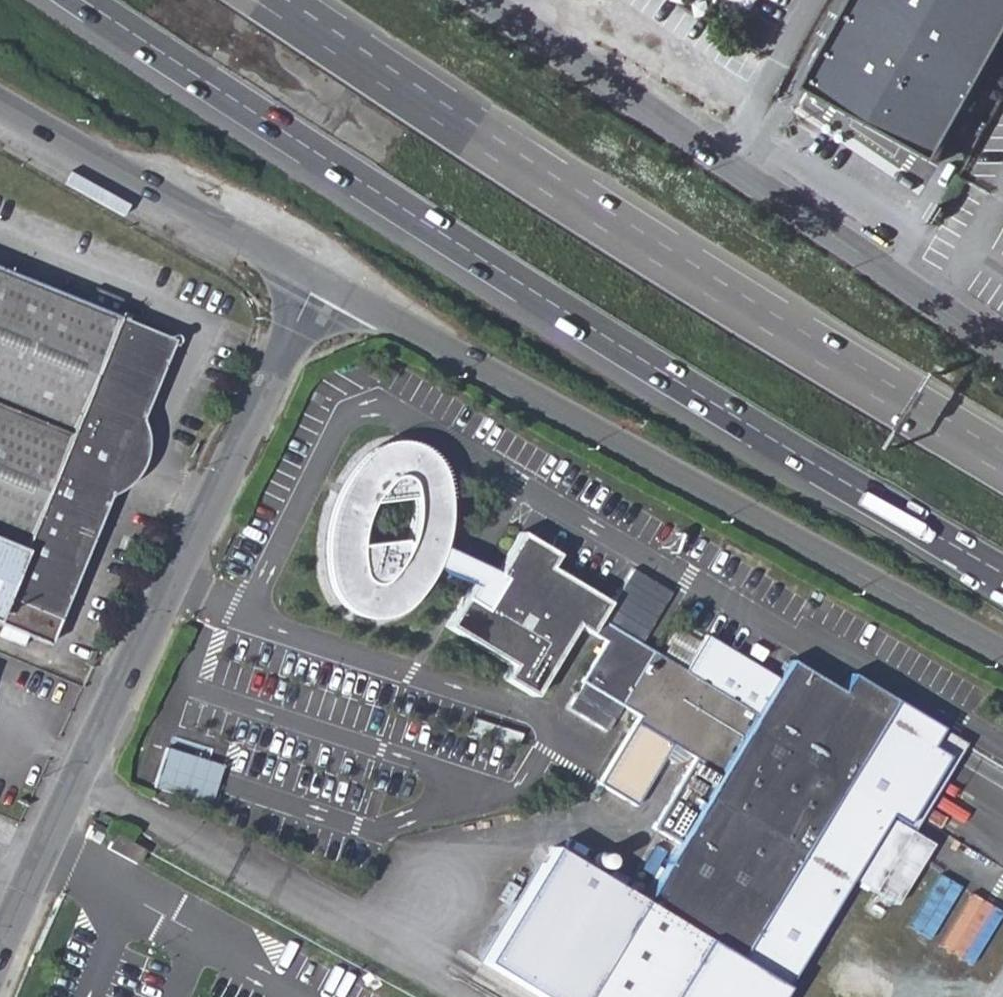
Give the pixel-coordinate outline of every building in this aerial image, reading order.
[(939,160),(1002,46),(1002,0),(860,0),(812,86),(939,160)] [(47,645),(109,494),(120,491),(130,486),(138,477),(144,468),(150,456),(150,441),(147,428),(139,417),(172,339),(0,268),(0,625),(47,645)] [(423,585),(431,570),(467,587),(446,627),(509,665),(501,679),(529,695),(574,626),(587,633),(595,617),(603,602),(547,567),(553,555),(519,535),(493,575),(439,550),(441,541),(442,534),(443,525),(444,517),(444,509),(444,501),(443,490),(441,482),(437,473),(434,466),(428,460),(421,454),(416,450),(410,448),(404,446),(395,445),(387,445),(379,447),(372,449),(356,462),(351,468),(347,473),(343,478),(337,489),(333,495),(331,502),(328,509),(325,516),(323,524),(322,530),(321,538),(320,547),(320,555),(320,571),(322,580),(324,589),(335,606),(341,611),(347,615),(353,618),(359,620),(367,621),(376,621),(384,620),(391,617),(398,613),(403,609),(408,605),(414,597),(423,585)] [(601,641),(672,681),(680,667),(595,617),(587,633),(601,641)] [(42,655),(47,645),(0,625),(0,636),(42,655)] [(601,641),(580,679),(636,715),(596,783),(633,806),(661,760),(671,745),(686,754),(691,758),(650,828),(678,844),(645,901),(554,847),(483,963),(539,996),(778,996),(890,805),(907,815),(947,746),(930,736),(941,718),(894,692),(849,666),(839,683),(788,654),(778,673),(702,628),(680,667),(672,681),(601,641)] [(96,652),(91,650),(87,659),(92,661),(96,652)] [(967,733),(941,718),(930,736),(947,746),(907,815),(916,820),(967,733)] [(155,783),(210,801),(223,762),(168,744),(155,783)] [(671,745),(661,760),(681,763),(686,754),(671,745)]
